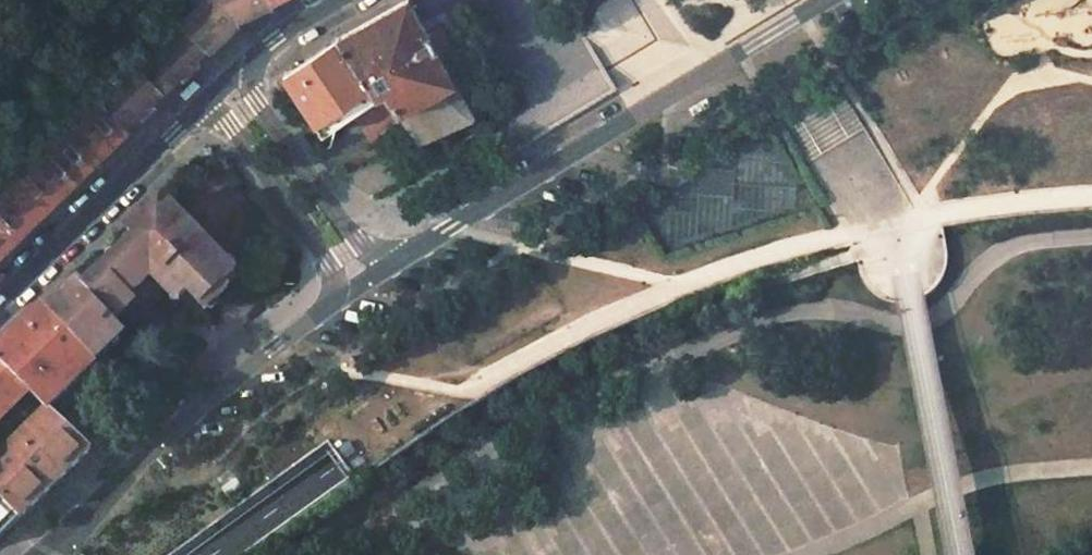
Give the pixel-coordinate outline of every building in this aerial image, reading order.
[(193,1),(199,7),(185,21),(185,24),(105,103),(127,125),(206,46),(209,49),(220,38),(227,31),(224,29),(233,20),(272,4),(270,0),(195,0),(193,1)] [(424,33),(407,2),(335,40),(374,97),(381,92),(399,118),(416,141),(471,117),(424,33)] [(399,118),(381,92),(374,97),(335,40),(281,76),(321,133),(354,110),(371,136),(399,118)] [(95,94),(26,165),(58,197),(129,127),(127,125),(105,103),(95,94)] [(213,162),(155,217),(144,205),(122,226),(135,238),(83,286),(76,280),(43,311),(78,344),(92,360),(120,334),(110,323),(121,313),(131,323),(162,292),(168,299),(186,300),(192,294),(210,312),(230,291),(224,285),(281,231),(213,162)] [(0,190),(0,254),(58,197),(26,165),(0,190)] [(43,311),(38,306),(0,343),(0,362),(46,408),(95,363),(92,360),(78,344),(43,311)] [(665,341),(641,354),(645,362),(669,349),(665,341)] [(46,408),(0,362),(0,498),(17,515),(87,448),(46,408)] [(0,498),(0,531),(17,515),(0,498)] [(941,502),(933,503),(934,511),(942,510),(941,502)]
